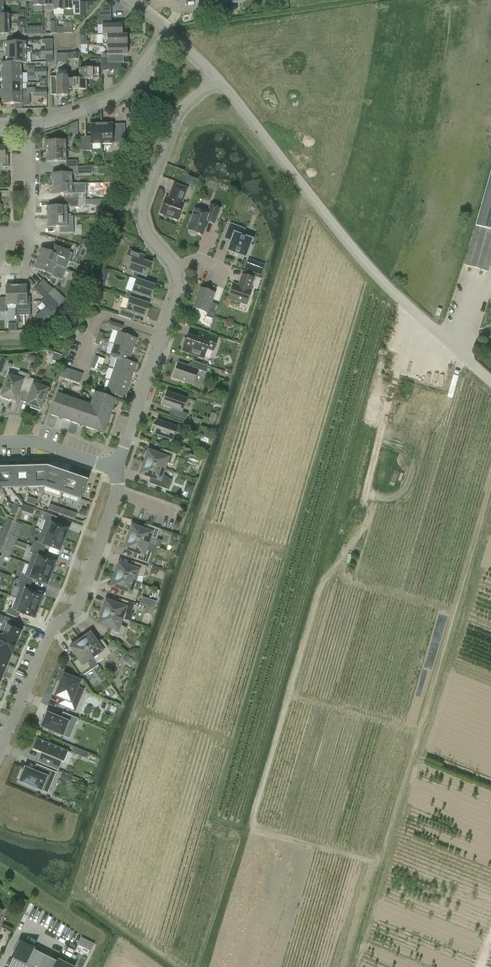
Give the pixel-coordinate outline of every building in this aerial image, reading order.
[(9,2),(9,0),(0,0),(0,15),(3,15),(3,14),(3,2),(9,2)] [(53,11),(63,10),(63,0),(53,0),(53,11)] [(80,3),(79,3),(74,4),(74,3),(74,0),(63,0),(63,10),(73,10),(73,16),(80,16),(80,3)] [(2,35),(9,35),(8,14),(3,14),(3,15),(0,15),(0,35),(2,35)] [(111,24),(111,17),(98,18),(98,24),(102,24),(102,34),(122,34),(122,24),(111,24)] [(122,34),(102,34),(102,45),(107,45),(127,45),(127,34),(122,34)] [(43,48),(52,48),(52,38),(43,39),(43,48)] [(5,42),(6,53),(25,52),(32,52),(31,48),(25,49),(25,42),(5,42)] [(127,45),(107,45),(107,53),(107,57),(107,63),(121,63),(123,63),(123,55),(127,55),(127,45)] [(1,63),(6,63),(21,63),(26,63),(25,52),(6,53),(6,62),(1,63)] [(67,53),(57,53),(57,61),(67,60),(67,53)] [(99,70),(100,70),(100,60),(91,60),(91,68),(78,69),(78,79),(86,79),(86,80),(99,79),(99,70)] [(21,63),(6,63),(1,63),(1,74),(21,73),(21,63)] [(1,74),(1,84),(21,84),(21,73),(1,74)] [(68,96),(68,90),(68,79),(68,76),(56,76),(56,77),(50,77),(50,96),(56,96),(68,96)] [(78,79),(68,79),(68,90),(87,90),(86,80),(86,79),(78,79)] [(1,84),(2,94),(28,94),(27,90),(21,90),(21,84),(1,84)] [(28,94),(2,94),(2,105),(15,104),(15,109),(22,109),(22,104),(22,98),(28,98),(28,94)] [(68,124),(69,135),(78,134),(77,123),(68,124)] [(85,137),(85,150),(92,150),(92,144),(101,144),(101,124),(90,125),(91,136),(85,137)] [(112,124),(101,124),(101,144),(112,144),(112,141),(118,141),(118,127),(112,128),(112,124)] [(45,141),(46,151),(65,151),(65,140),(45,141)] [(0,146),(0,164),(2,164),(2,167),(8,167),(8,150),(5,150),(4,146),(0,146)] [(63,161),(63,167),(77,167),(77,160),(66,161),(65,151),(46,151),(46,162),(63,161)] [(52,173),(52,184),(71,183),(71,173),(77,174),(77,167),(63,167),(64,173),(52,173)] [(475,227),(464,266),(487,273),(490,258),(490,172),(475,227)] [(185,182),(195,185),(197,179),(187,176),(185,182)] [(65,200),(78,200),(86,199),(86,194),(72,194),(71,183),(52,184),(52,195),(65,194),(65,200)] [(174,184),(170,195),(171,196),(170,199),(166,197),(160,214),(178,220),(184,204),(181,203),(182,200),(183,200),(187,189),(174,184)] [(78,200),(65,200),(66,206),(47,206),(47,217),(67,216),(67,207),(78,206),(78,200)] [(195,209),(187,230),(189,230),(189,233),(191,234),(193,235),(195,235),(196,233),(202,235),(207,221),(214,224),(219,209),(210,205),(207,214),(195,209)] [(73,216),(67,216),(47,217),(47,227),(59,227),(59,232),(73,231),(73,216)] [(249,253),(252,246),(249,245),(251,240),(241,236),(244,229),(230,224),(225,238),(232,241),(228,251),(245,257),(247,252),(249,253)] [(40,248),(37,258),(66,269),(72,253),(67,252),(54,247),(52,252),(40,248)] [(131,278),(136,280),(144,282),(146,276),(147,277),(151,264),(139,260),(141,255),(129,250),(124,262),(130,264),(128,270),(133,272),(131,278)] [(37,258),(33,268),(63,279),(66,269),(37,258)] [(253,279),(242,275),(239,283),(241,284),(240,287),(233,284),(228,299),(246,305),(251,291),(249,290),(253,279)] [(43,279),(38,284),(48,294),(53,289),(43,279)] [(125,297),(129,298),(137,301),(139,295),(150,299),(155,286),(144,282),(136,280),(132,292),(127,290),(125,297)] [(48,294),(38,284),(34,289),(44,299),(40,303),(46,307),(36,316),(41,326),(41,325),(42,325),(43,324),(44,324),(45,323),(46,323),(47,322),(48,321),(49,321),(50,320),(51,319),(52,319),(53,318),(53,317),(54,317),(55,316),(56,315),(57,314),(57,313),(58,313),(59,312),(59,311),(60,310),(61,309),(61,308),(62,308),(62,307),(60,305),(48,294)] [(0,298),(0,312),(7,312),(6,306),(16,305),(16,285),(5,286),(5,298),(0,298)] [(26,285),(16,285),(16,305),(17,315),(31,315),(30,299),(27,299),(26,285)] [(48,294),(60,305),(65,299),(54,288),(53,289),(48,294)] [(215,293),(200,288),(193,308),(207,313),(205,317),(212,319),(213,319),(218,305),(211,303),(215,293)] [(131,320),(133,314),(144,317),(148,305),(137,301),(129,298),(125,311),(121,309),(118,315),(131,320)] [(137,339),(120,333),(123,326),(109,321),(107,328),(118,332),(114,343),(133,350),(137,339)] [(207,348),(213,351),(217,339),(202,334),(200,340),(187,336),(186,338),(184,339),(182,345),(183,347),(182,351),(203,358),(204,357),(207,348)] [(123,360),(124,358),(129,360),(133,350),(114,343),(110,355),(117,358),(123,360)] [(129,361),(129,360),(124,358),(123,360),(117,358),(113,369),(132,375),(136,364),(129,361)] [(208,366),(193,361),(191,367),(178,363),(173,378),(193,385),(198,370),(206,373),(208,366)] [(449,387),(455,389),(460,368),(454,366),(449,387)] [(59,377),(73,382),(76,372),(63,367),(62,367),(59,377)] [(113,369),(110,380),(129,386),(132,375),(113,369)] [(20,389),(25,391),(29,378),(30,375),(19,371),(16,379),(8,376),(1,398),(9,401),(10,398),(15,400),(19,389),(20,389)] [(83,374),(76,372),(73,382),(79,384),(83,374)] [(39,411),(47,389),(39,387),(41,382),(33,379),(29,378),(25,391),(31,393),(27,404),(31,406),(30,408),(39,411)] [(124,399),(129,386),(110,380),(105,392),(106,392),(105,396),(115,399),(116,396),(124,399)] [(57,393),(50,415),(60,418),(67,397),(61,395),(63,390),(59,388),(57,394),(57,393)] [(94,392),(90,405),(101,428),(106,426),(116,400),(115,399),(105,396),(94,392)] [(162,405),(173,409),(171,415),(185,420),(187,414),(182,412),(186,399),(180,397),(180,395),(174,392),(173,394),(167,392),(162,405)] [(60,418),(71,422),(79,401),(67,397),(60,418)] [(79,401),(71,422),(96,431),(101,428),(90,405),(79,401)] [(170,419),(168,424),(157,421),(155,426),(153,425),(150,432),(153,433),(152,434),(158,436),(158,438),(164,441),(165,438),(172,441),(175,432),(180,434),(184,424),(170,419)] [(148,452),(144,463),(164,469),(166,464),(173,465),(177,454),(162,449),(161,450),(163,451),(161,456),(148,452)] [(168,490),(172,481),(162,475),(164,469),(144,463),(140,474),(154,478),(152,484),(150,483),(150,484),(168,490)] [(13,468),(13,488),(23,487),(22,467),(13,468)] [(22,467),(23,487),(32,487),(32,467),(22,467)] [(44,467),(32,467),(32,487),(44,487),(47,468),(44,467)] [(0,468),(0,486),(2,488),(13,488),(13,468),(0,468)] [(49,468),(47,468),(44,487),(53,490),(60,471),(49,468)] [(62,493),(69,474),(60,471),(53,490),(62,493)] [(71,496),(78,477),(69,474),(62,493),(71,496)] [(87,481),(88,481),(78,477),(71,496),(81,499),(87,481)] [(57,512),(58,507),(50,504),(48,509),(57,512)] [(67,510),(58,507),(57,512),(66,516),(67,510)] [(67,510),(66,516),(74,519),(76,513),(67,510)] [(46,520),(42,531),(52,535),(66,540),(68,535),(67,534),(70,527),(69,526),(55,521),(57,517),(45,513),(42,519),(46,520)] [(8,519),(4,527),(9,529),(13,521),(8,519)] [(132,526),(128,538),(147,544),(149,539),(156,540),(160,529),(145,524),(145,525),(147,525),(145,531),(132,526)] [(4,527),(0,536),(5,538),(9,529),(4,527)] [(34,540),(32,546),(44,551),(44,550),(46,545),(60,551),(60,550),(61,551),(62,548),(63,548),(66,540),(52,535),(42,531),(38,542),(34,540)] [(128,538),(124,549),(137,553),(135,559),(133,558),(133,559),(148,564),(152,553),(145,550),(147,544),(128,538)] [(33,554),(29,565),(51,573),(56,559),(43,554),(44,551),(32,546),(30,552),(33,554)] [(119,564),(115,575),(134,582),(136,576),(144,577),(147,567),(132,562),(134,563),(132,568),(119,564)] [(21,574),(19,580),(30,584),(33,578),(47,584),(51,573),(29,565),(25,575),(21,574)] [(111,586),(124,591),(122,596),(121,595),(120,596),(135,601),(139,591),(132,587),(134,582),(115,575),(111,586)] [(20,587),(16,598),(21,600),(39,607),(40,606),(43,599),(41,599),(43,595),(28,590),(30,584),(19,580),(17,586),(20,587)] [(8,608),(6,614),(17,618),(20,612),(34,618),(36,612),(37,613),(39,607),(21,600),(16,598),(12,609),(8,608)] [(106,601),(102,612),(121,619),(123,614),(131,615),(134,604),(119,599),(119,600),(121,600),(119,606),(106,601)] [(150,614),(155,603),(149,601),(144,612),(150,614)] [(98,623),(111,628),(109,634),(108,633),(107,633),(122,639),(126,628),(119,624),(121,619),(102,612),(98,623)] [(0,632),(0,636),(17,643),(22,631),(14,628),(17,622),(6,618),(0,632)] [(90,634),(80,641),(92,657),(97,654),(102,659),(111,653),(102,640),(103,642),(98,645),(90,634)] [(12,654),(17,643),(0,636),(0,649),(12,654)] [(92,657),(80,641),(71,647),(79,659),(74,662),(73,661),(72,661),(81,674),(90,667),(87,661),(92,657)] [(131,647),(126,657),(133,660),(138,650),(131,647)] [(8,665),(12,654),(0,649),(0,662),(8,665)] [(59,704),(70,708),(78,689),(76,688),(79,682),(64,675),(61,682),(60,682),(57,689),(58,689),(56,696),(61,698),(59,704)] [(60,719),(47,713),(46,714),(44,719),(42,718),(40,725),(41,726),(41,727),(43,727),(48,730),(47,731),(47,732),(54,734),(55,733),(62,736),(68,723),(74,726),(75,726),(78,719),(63,713),(60,719)] [(37,762),(58,771),(62,762),(63,763),(68,751),(37,738),(32,750),(42,754),(41,757),(39,756),(37,762)] [(83,752),(73,747),(71,753),(81,757),(83,752)] [(24,771),(22,771),(19,777),(21,778),(19,782),(41,791),(47,778),(53,780),(56,773),(40,766),(37,773),(25,768),(24,771)] [(78,945),(91,951),(94,944),(82,938),(78,945)] [(58,961),(57,962),(32,949),(33,948),(20,942),(12,957),(13,957),(8,966),(70,966),(58,961)]
